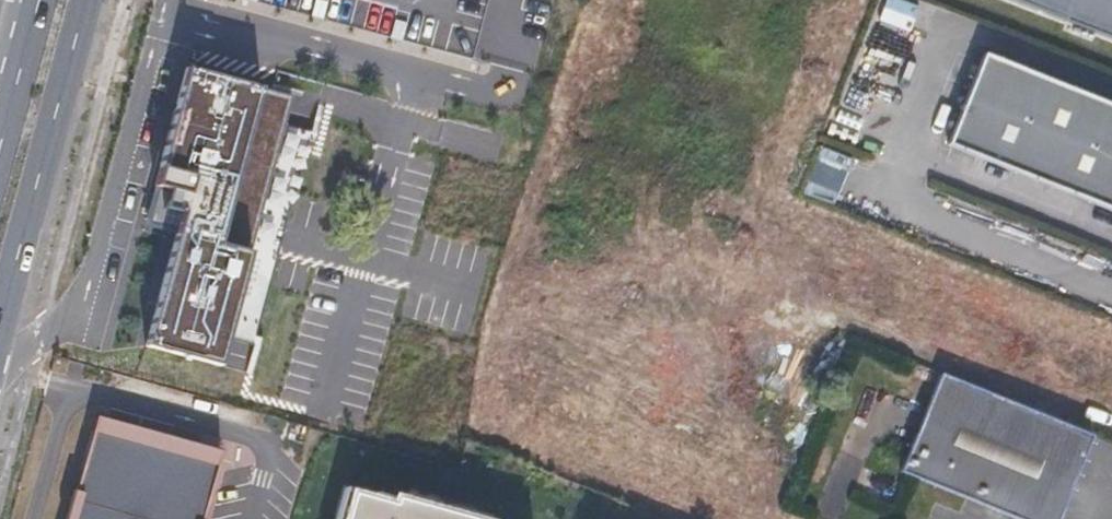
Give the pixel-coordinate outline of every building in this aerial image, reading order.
[(1111,38),(1111,0),(1012,0),(1111,38)] [(989,59),(955,145),(1111,210),(1111,105),(989,59)] [(175,234),(147,341),(221,361),(227,339),(252,245),(279,143),(283,126),(293,88),(195,63),(164,184),(186,190),(182,208),(175,234)] [(252,245),(227,339),(255,347),(272,280),(280,253),(285,237),(299,193),(310,158),(311,150),(315,134),(283,126),(279,143),(252,245)] [(821,147),(806,190),(837,201),(852,157),(821,147)] [(938,373),(924,406),(898,471),(911,476),(967,499),(1020,518),(1058,518),(1093,435),(938,373)] [(67,518),(203,518),(216,473),(221,456),(95,420),(67,518)] [(344,490),(337,518),(453,518),(344,490)]
